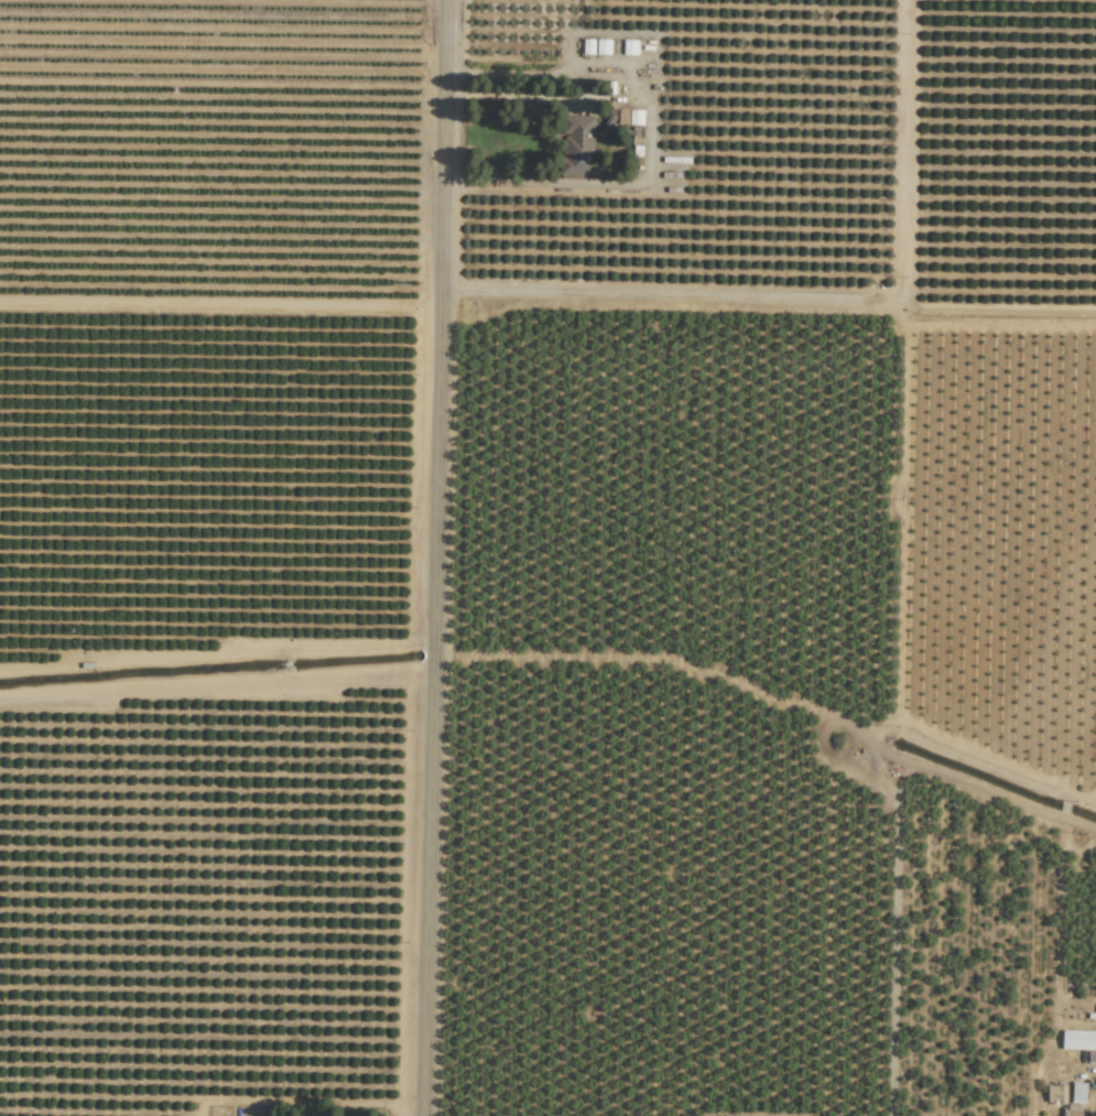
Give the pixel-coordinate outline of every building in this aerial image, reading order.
[(583,54),(594,54),(594,39),(583,39),(583,54)] [(596,54),(610,54),(611,40),(597,39),(596,54)] [(623,54),(638,55),(639,40),(624,40),(623,54)] [(597,116),(562,115),(561,134),(563,134),(561,175),(596,176),(597,116)] [(1063,1030),(1062,1049),(1095,1050),(1095,1031),(1063,1030)] [(1086,1082),(1072,1082),(1071,1103),(1085,1103),(1086,1082)] [(1066,1104),(1066,1085),(1047,1085),(1047,1104),(1066,1104)]
